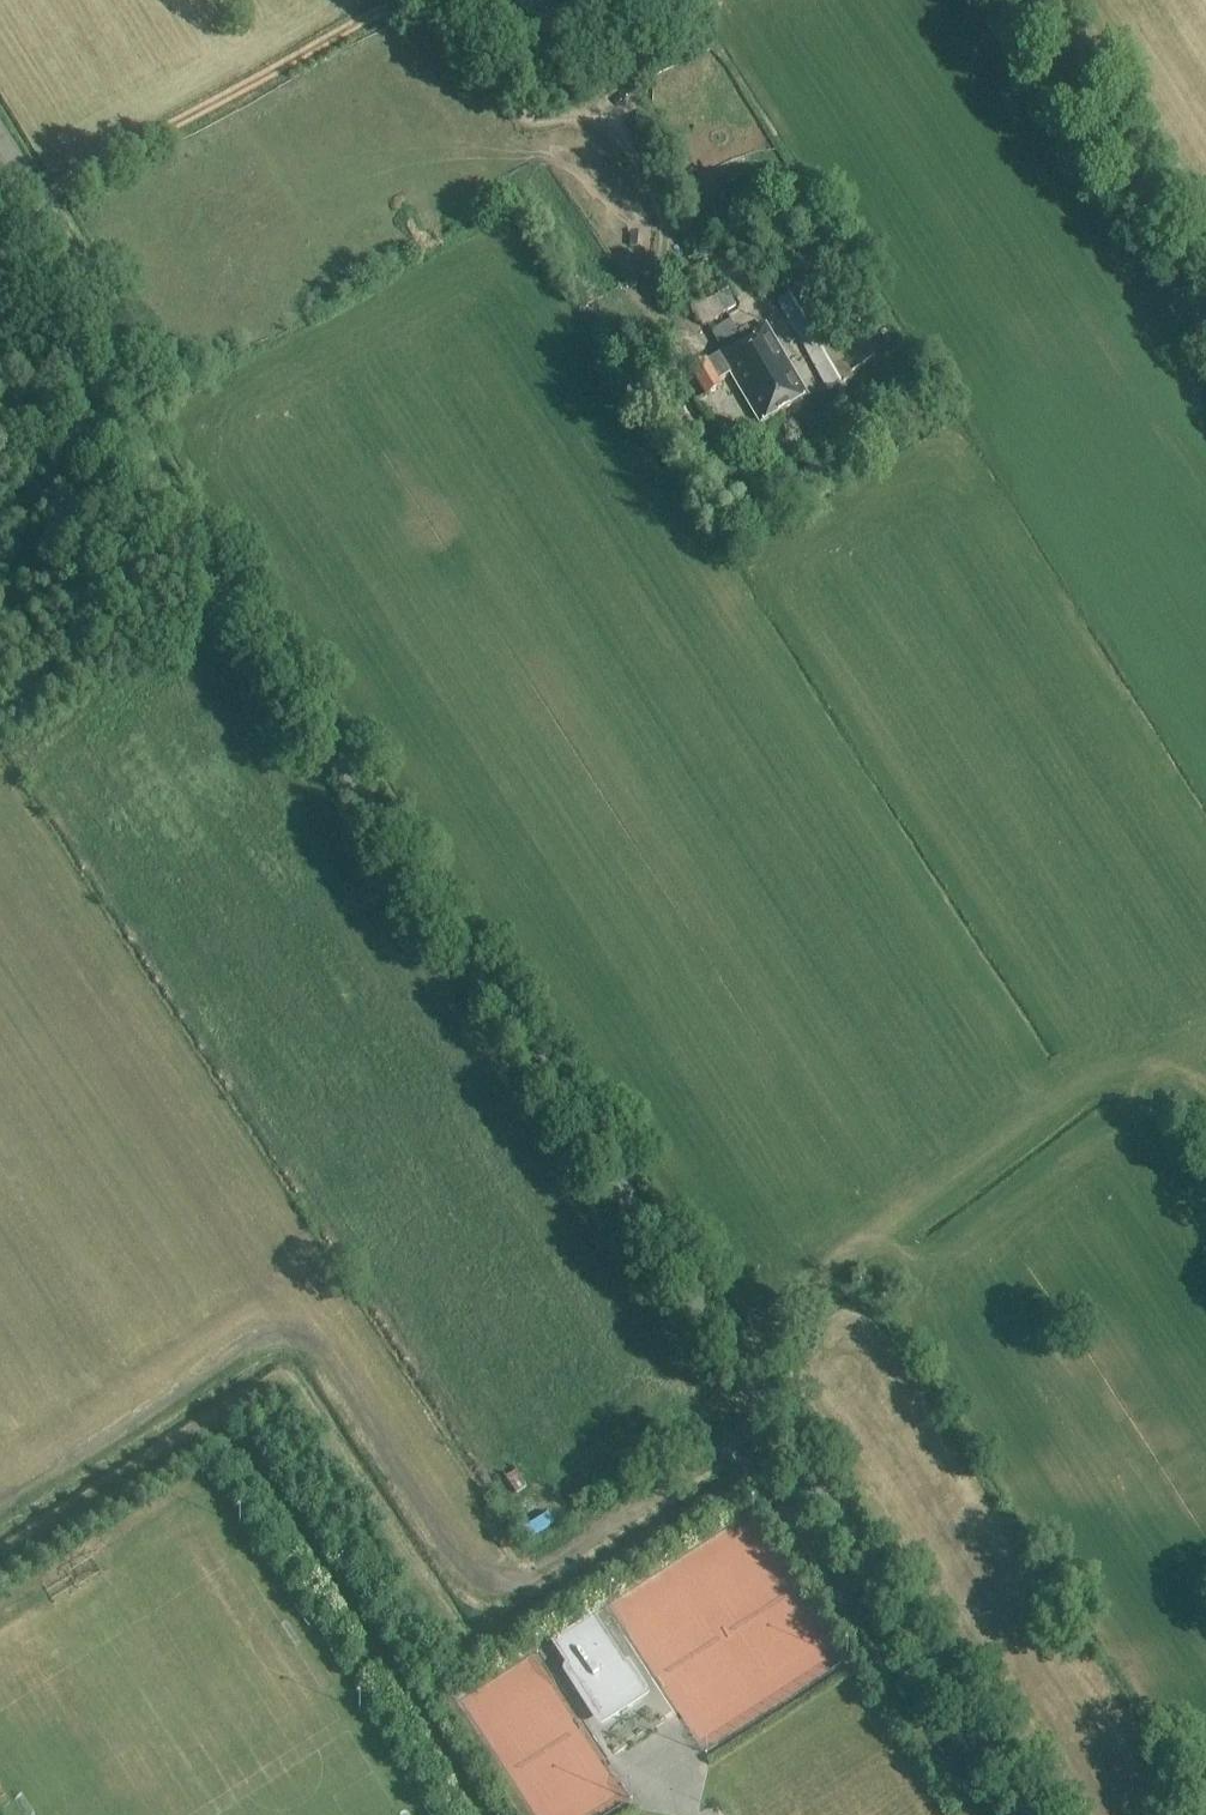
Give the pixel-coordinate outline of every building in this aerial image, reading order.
[(767,164),(765,181),(783,183),(785,166),(767,164)] [(703,329),(736,309),(721,284),(687,304),(703,329)] [(875,360),(899,346),(877,308),(831,335),(803,287),(777,302),(829,391),(877,364),(875,360)] [(842,303),(832,287),(818,296),(828,312),(842,303)] [(766,329),(742,343),(786,413),(809,398),(766,329)] [(742,343),(719,357),(721,360),(708,368),(706,365),(689,376),(706,402),(722,392),(716,382),(729,374),(762,427),(786,413),(742,343)] [(540,1480),(553,1471),(544,1457),(530,1466),(540,1480)] [(594,1615),(551,1643),(603,1724),(646,1697),(594,1615)]
